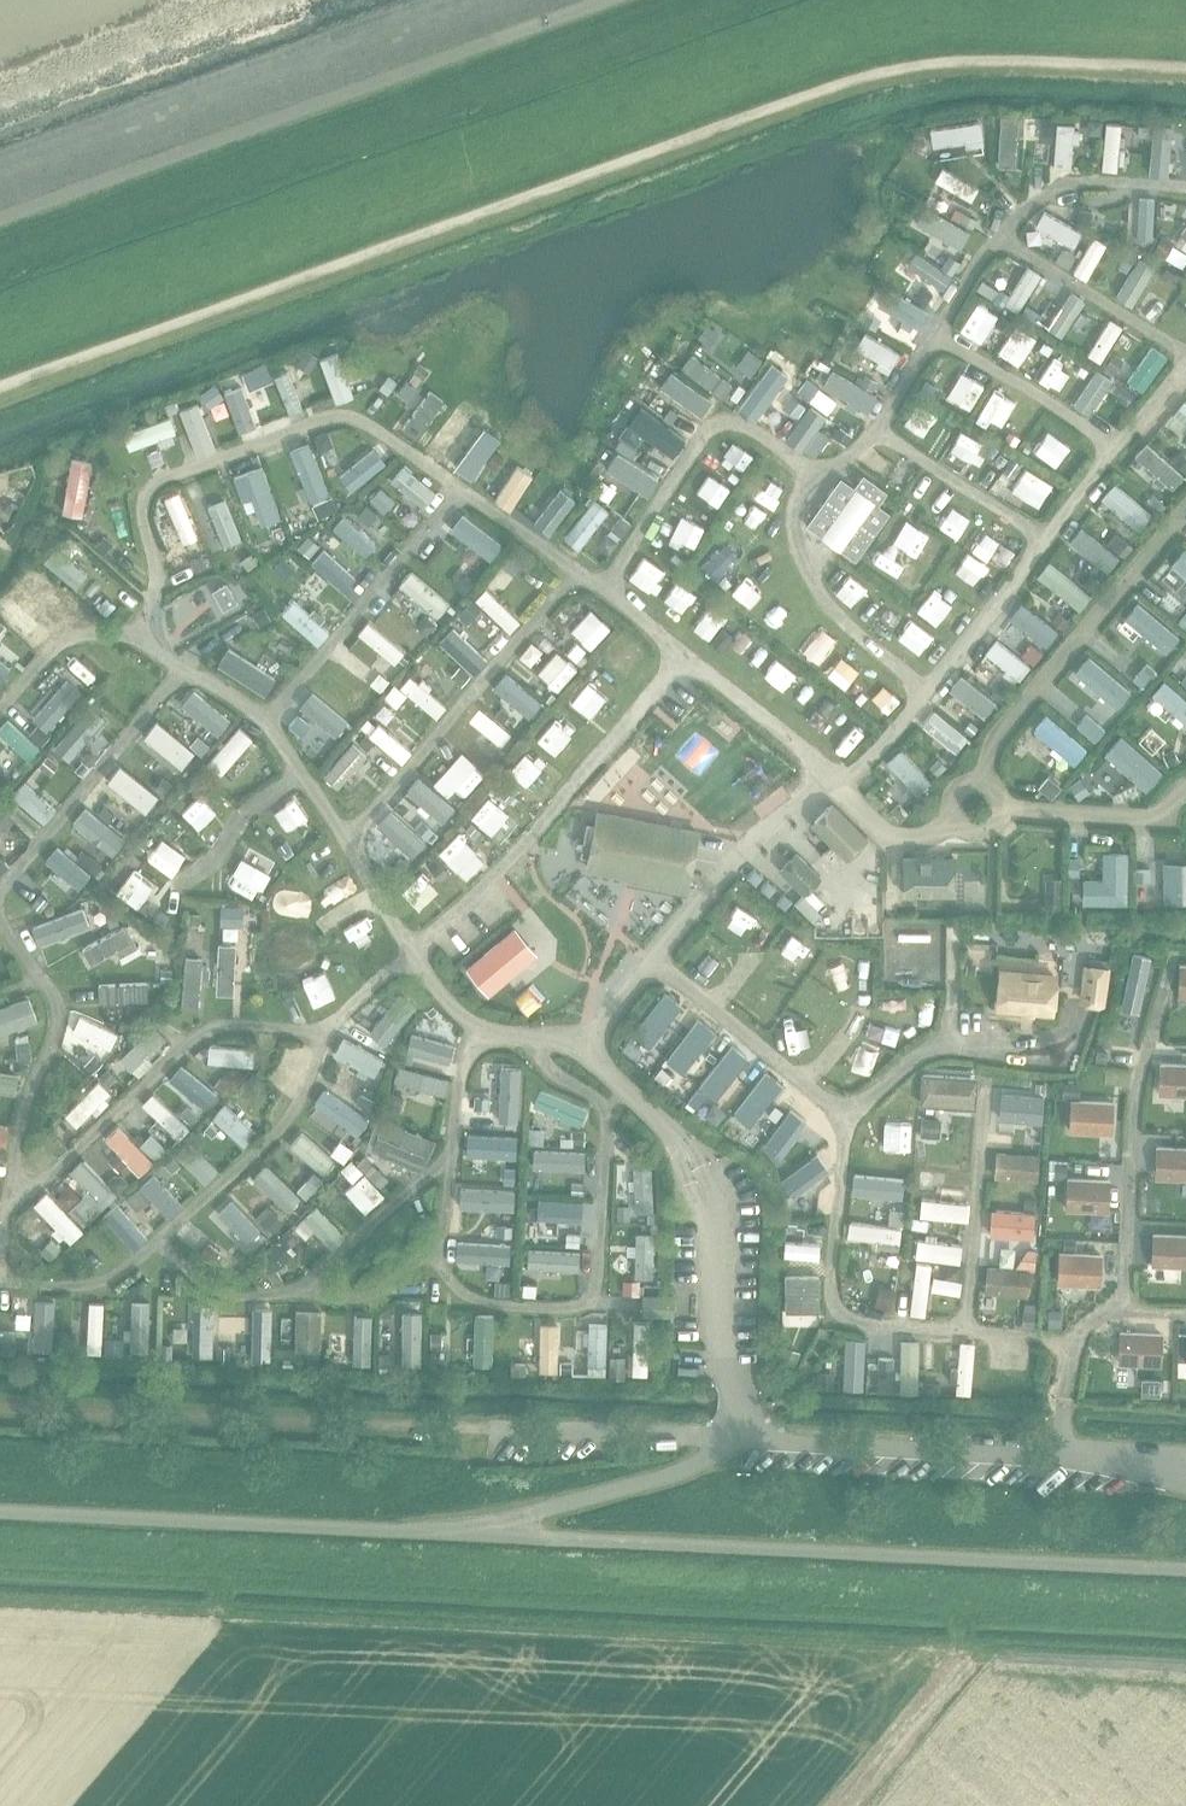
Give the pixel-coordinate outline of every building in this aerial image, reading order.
[(943,107),(943,125),(985,124),(984,106),(943,107)] [(1063,127),(1080,124),(1077,106),(1060,108),(1063,127)] [(1087,119),(1086,134),(1100,135),(1101,120),(1087,119)] [(1137,125),(1136,136),(1147,137),(1149,126),(1137,125)] [(1042,127),(1040,141),(1050,142),(1051,127),(1042,127)] [(920,128),(912,129),(914,144),(922,143),(920,128)] [(977,181),(982,168),(946,153),(941,166),(977,181)] [(1078,208),(1074,223),(1087,226),(1091,212),(1078,208)] [(963,212),(958,222),(971,228),(976,219),(963,212)] [(1096,219),(1078,255),(1091,262),(1110,225),(1096,219)] [(1161,236),(1152,252),(1161,257),(1170,241),(1161,236)] [(1129,247),(1123,258),(1131,264),(1138,253),(1129,247)] [(1062,249),(1056,259),(1066,266),(1073,256),(1062,249)] [(948,255),(940,268),(950,275),(959,262),(948,255)] [(1166,267),(1159,276),(1170,284),(1177,275),(1166,267)] [(1185,299),(1185,273),(1168,300),(1180,308),(1185,299)] [(982,281),(975,291),(993,302),(999,292),(982,281)] [(921,286),(914,296),(925,304),(932,293),(921,286)] [(1026,306),(1020,316),(1033,324),(1039,314),(1026,306)] [(1080,312),(1072,325),(1082,331),(1089,318),(1080,312)] [(867,314),(863,323),(874,329),(879,320),(867,314)] [(1001,316),(995,325),(1007,333),(1013,323),(1001,316)] [(707,325),(698,338),(708,345),(717,333),(707,325)] [(696,338),(687,349),(728,382),(738,370),(696,338)] [(1044,343),(1039,351),(1047,356),(1052,348),(1044,343)] [(742,390),(766,408),(800,365),(776,346),(742,390)] [(305,350),(297,363),(309,371),(317,358),(305,350)] [(739,358),(734,365),(749,376),(761,359),(751,352),(739,358)] [(931,375),(951,382),(960,359),(940,352),(931,375)] [(1112,354),(1103,368),(1113,374),(1122,360),(1112,354)] [(666,372),(704,395),(713,381),(675,358),(666,372)] [(265,364),(243,373),(249,390),(272,381),(265,364)] [(417,364),(412,372),(422,379),(427,371),(417,364)] [(975,371),(968,383),(976,387),(983,376),(975,371)] [(408,409),(422,420),(450,385),(436,375),(408,409)] [(864,375),(859,384),(872,391),(877,382),(864,375)] [(387,377),(379,388),(387,394),(395,383),(387,377)] [(805,379),(796,391),(808,399),(816,387),(805,379)] [(405,383),(396,395),(406,402),(415,390),(405,383)] [(212,384),(199,394),(208,407),(222,397),(212,384)] [(1121,387),(1114,398),(1125,405),(1132,394),(1121,387)] [(919,389),(906,410),(925,421),(938,401),(919,389)] [(791,397),(783,407),(794,415),(802,405),(791,397)] [(133,433),(181,417),(176,402),(128,418),(133,433)] [(457,406),(449,417),(461,427),(470,415),(457,406)] [(679,414),(672,424),(683,432),(690,422),(679,414)] [(1064,449),(1074,425),(1049,416),(1040,439),(1064,449)] [(826,419),(820,428),(829,434),(835,425),(826,419)] [(483,421),(473,440),(459,433),(452,448),(479,462),(497,428),(483,421)] [(326,432),(312,437),(318,451),(332,446),(326,432)] [(1008,432),(1004,439),(1014,446),(1019,439),(1008,432)] [(621,439),(615,448),(630,458),(636,449),(621,439)] [(89,441),(82,448),(90,456),(97,449),(89,441)] [(500,484),(515,494),(538,459),(522,449),(500,484)] [(492,451),(485,463),(494,469),(502,457),(492,451)] [(1000,452),(995,459),(1005,466),(1010,459),(1000,452)] [(1173,463),(1184,472),(1185,470),(1185,459),(1180,454),(1173,463)] [(1012,458),(1003,471),(1011,477),(1021,464),(1012,458)] [(542,460),(520,497),(533,505),(555,468),(542,460)] [(607,463),(599,476),(614,486),(622,473),(607,463)] [(602,482),(594,493),(606,501),(614,490),(602,482)] [(225,533),(246,523),(229,485),(208,494),(225,533)] [(379,487),(368,498),(383,512),(393,501),(379,487)] [(874,504),(848,487),(817,536),(842,552),(874,504)] [(1153,494),(1144,504),(1152,511),(1161,501),(1153,494)] [(330,498),(312,506),(317,518),(336,510),(330,498)] [(366,504),(355,516),(367,526),(377,514),(366,504)] [(620,515),(612,528),(621,534),(630,522),(620,515)] [(440,520),(426,536),(456,562),(470,546),(440,520)] [(321,552),(339,570),(359,548),(341,531),(321,552)] [(1114,533),(1105,544),(1118,554),(1126,543),(1114,533)] [(306,535),(296,546),(308,557),(318,545),(306,535)] [(103,536),(95,546),(103,553),(111,543),(103,536)] [(1181,536),(1159,559),(1174,573),(1163,585),(1177,598),(1185,588),(1185,541),(1181,536)] [(367,562),(375,576),(398,562),(389,548),(367,562)] [(249,554),(240,560),(246,570),(255,564),(249,554)] [(507,555),(499,566),(512,575),(520,564),(507,555)] [(199,556),(187,561),(193,572),(204,567),(199,556)] [(420,556),(396,580),(415,598),(426,587),(441,601),(453,589),(420,556)] [(280,557),(272,568),(285,579),(294,568),(280,557)] [(40,566),(30,576),(47,593),(56,583),(40,566)] [(54,621),(36,603),(46,593),(23,571),(2,593),(43,633),(54,621)] [(313,572),(302,585),(312,593),(322,579),(313,572)] [(480,583),(514,616),(525,605),(490,572),(480,583)] [(461,573),(451,583),(463,594),(472,583),(461,573)] [(1088,576),(1080,585),(1091,594),(1098,585),(1088,576)] [(175,608),(190,634),(240,604),(225,578),(175,608)] [(284,599),(319,630),(333,615),(298,584),(284,599)] [(108,597),(99,607),(108,615),(116,605),(108,597)] [(471,600),(457,615),(467,624),(480,609),(471,600)] [(371,607),(362,619),(401,647),(410,634),(371,607)] [(262,608),(251,615),(258,626),(269,620),(262,608)] [(1056,612),(1049,621),(1064,632),(1071,623),(1056,612)] [(424,616),(418,622),(419,631),(425,636),(435,625),(424,616)] [(8,627),(0,619),(0,636),(8,627)] [(479,655),(489,641),(458,619),(448,633),(479,655)] [(615,661),(631,636),(619,628),(603,654),(615,661)] [(576,643),(566,654),(575,662),(585,651),(576,643)] [(1031,643),(1020,657),(1030,665),(1041,652),(1031,643)] [(414,665),(407,673),(414,680),(421,672),(414,665)] [(458,666),(450,675),(460,684),(468,675),(458,666)] [(594,703),(611,683),(592,666),(575,687),(594,703)] [(1074,699),(1084,688),(1061,669),(1051,679),(1074,699)] [(1141,669),(1132,679),(1140,686),(1149,676),(1141,669)] [(377,673),(369,684),(379,692),(387,681),(377,673)] [(336,726),(350,714),(318,677),(304,689),(336,726)] [(998,682),(989,693),(998,701),(1008,689),(998,682)] [(394,685),(385,696),(396,706),(406,695),(394,685)] [(71,716),(98,736),(113,715),(86,695),(71,716)] [(548,718),(566,733),(582,713),(565,698),(548,718)] [(1092,700),(1083,710),(1098,722),(1107,712),(1092,700)] [(31,701),(24,709),(43,725),(50,717),(31,701)] [(407,749),(419,735),(383,706),(372,719),(407,749)] [(214,750),(228,760),(257,721),(242,711),(214,750)] [(298,715),(288,727),(299,737),(309,725),(298,715)] [(1092,719),(1082,730),(1095,741),(1105,730),(1092,719)] [(969,721),(963,729),(970,735),(977,727),(969,721)] [(36,725),(29,734),(42,744),(49,735),(36,725)] [(926,773),(937,753),(904,734),(893,754),(926,773)] [(198,736),(189,746),(201,756),(209,746),(198,736)] [(464,736),(441,765),(466,786),(489,757),(464,736)] [(363,737),(358,743),(366,751),(372,744),(363,737)] [(533,778),(552,754),(530,737),(512,762),(533,778)] [(320,738),(305,753),(315,763),(330,747),(320,738)] [(1173,749),(1162,755),(1167,766),(1178,761),(1173,749)] [(47,757),(39,766),(49,775),(57,765),(47,757)] [(937,759),(930,767),(938,775),(946,767),(937,759)] [(82,761),(74,770),(80,775),(88,767),(82,761)] [(0,768),(0,785),(10,775),(1,767),(0,768)] [(19,781),(50,807),(61,794),(29,768),(19,781)] [(756,804),(772,789),(756,772),(740,787),(756,804)] [(1048,776),(1038,788),(1050,798),(1060,787),(1048,776)] [(1080,778),(1069,786),(1078,798),(1089,791),(1080,778)] [(162,795),(170,785),(163,779),(154,789),(162,795)] [(505,789),(500,795),(509,803),(514,797),(505,789)] [(297,798),(277,816),(297,839),(317,821),(297,798)] [(898,803),(888,812),(897,822),(907,813),(898,803)] [(811,824),(845,859),(866,838),(832,804),(811,824)] [(0,809),(0,828),(3,831),(16,819),(3,806),(0,809)] [(600,812),(589,869),(684,888),(695,831),(600,812)] [(127,821),(119,831),(126,837),(134,827),(127,821)] [(422,822),(415,829),(425,838),(432,831),(422,822)] [(470,824),(465,830),(473,838),(479,832),(470,824)] [(399,826),(386,835),(399,853),(412,843),(399,826)] [(86,870),(95,860),(60,831),(51,842),(86,870)] [(416,834),(410,840),(418,848),(424,841),(416,834)] [(274,877),(284,847),(257,838),(246,868),(274,877)] [(1167,847),(1167,886),(1185,886),(1185,847),(1167,847)] [(796,853),(778,870),(802,894),(820,877),(796,853)] [(50,877),(57,864),(38,855),(32,868),(50,877)] [(903,857),(903,894),(953,894),(954,858),(903,857)] [(1076,860),(1067,860),(1067,874),(1076,874),(1076,860)] [(437,863),(429,871),(439,882),(447,874),(437,863)] [(1150,869),(1133,870),(1133,881),(1150,880),(1150,869)] [(897,889),(884,889),(884,907),(897,907),(897,889)] [(57,935),(92,904),(81,892),(46,923),(57,935)] [(1045,894),(1044,909),(1060,910),(1060,894),(1045,894)] [(40,895),(32,905),(40,912),(48,902),(40,895)] [(221,907),(220,926),(240,926),(241,908),(221,907)] [(168,913),(166,923),(177,925),(179,915),(168,913)] [(115,914),(105,918),(109,928),(119,924),(115,914)] [(187,914),(186,925),(199,926),(200,915),(187,914)] [(928,952),(947,952),(946,918),(903,919),(904,925),(927,924),(928,952)] [(508,925),(456,968),(478,994),(530,952),(508,925)] [(239,976),(241,928),(224,927),(221,975),(239,976)] [(205,981),(208,943),(192,942),(189,980),(205,981)] [(1152,994),(1154,950),(1135,949),(1132,993),(1152,994)] [(107,985),(151,984),(150,967),(107,968),(107,985)] [(1085,967),(1081,1001),(1103,1003),(1107,970),(1085,967)] [(161,970),(161,981),(172,982),(173,971),(161,970)] [(1002,970),(999,1007),(1050,1011),(1053,974),(1002,970)] [(42,1004),(34,982),(0,994),(0,1019),(42,1004)] [(400,988),(380,1032),(396,1039),(416,995),(400,988)] [(84,999),(81,1006),(78,1004),(71,1021),(112,1038),(122,1015),(84,999)] [(126,1043),(141,1057),(174,1023),(159,1009),(126,1043)] [(426,1013),(415,1024),(423,1033),(435,1023),(426,1013)] [(438,1016),(434,1042),(455,1045),(459,1019),(438,1016)] [(354,1020),(348,1033),(360,1038),(366,1026),(354,1020)] [(121,1021),(117,1031),(126,1034),(130,1024),(121,1021)] [(242,1047),(243,1031),(214,1029),(213,1045),(242,1047)] [(30,1040),(16,1041),(18,1058),(31,1056),(30,1040)] [(628,1040),(621,1049),(635,1060),(642,1052),(628,1040)] [(427,1076),(432,1057),(403,1049),(398,1068),(427,1076)] [(1096,1051),(1095,1060),(1105,1061),(1106,1052),(1096,1051)] [(94,1055),(85,1064),(92,1072),(101,1063),(94,1055)] [(1160,1064),(1159,1082),(1171,1083),(1170,1094),(1185,1095),(1185,1065),(1160,1064)] [(126,1099),(147,1080),(137,1069),(116,1087),(126,1099)] [(661,1069),(654,1078),(663,1085),(670,1076),(661,1069)] [(106,1070),(98,1078),(108,1087),(116,1079),(106,1070)] [(226,1072),(220,1079),(229,1087),(233,1090),(243,1077),(236,1071),(226,1072)] [(978,1076),(922,1072),(919,1105),(975,1109),(978,1076)] [(547,1073),(539,1092),(585,1111),(593,1092),(547,1073)] [(146,1088),(180,1120),(191,1109),(156,1077),(146,1088)] [(220,1079),(213,1088),(222,1095),(229,1087),(220,1079)] [(680,1080),(673,1090),(683,1097),(691,1087),(680,1080)] [(1062,1085),(1061,1098),(1076,1099),(1076,1086),(1062,1085)] [(697,1089),(688,1101),(695,1107),(705,1095),(697,1089)] [(231,1090),(219,1100),(246,1132),(258,1122),(231,1090)] [(392,1093),(388,1102),(400,1106),(403,1096),(392,1093)] [(361,1095),(357,1103),(370,1110),(374,1102),(361,1095)] [(1043,1099),(1001,1095),(1000,1106),(1012,1108),(1011,1119),(1041,1122),(1043,1099)] [(474,1098),(473,1107),(488,1108),(488,1099),(474,1098)] [(1070,1132),(1111,1134),(1112,1101),(1071,1099),(1070,1132)] [(776,1107),(768,1117),(776,1123),(783,1113),(776,1107)] [(868,1109),(867,1127),(918,1130),(919,1112),(868,1109)] [(921,1117),(920,1134),(938,1135),(939,1119),(921,1117)] [(209,1124),(204,1130),(212,1137),(217,1131),(209,1124)] [(571,1131),(570,1138),(573,1138),(573,1144),(583,1145),(583,1132),(571,1131)] [(1030,1131),(1019,1142),(1027,1150),(1038,1140),(1030,1131)] [(151,1135),(140,1146),(155,1160),(166,1149),(151,1135)] [(57,1138),(48,1147),(58,1157),(67,1148),(57,1138)] [(339,1141),(330,1153),(343,1161),(351,1149),(339,1141)] [(83,1175),(75,1180),(87,1197),(101,1187),(98,1182),(111,1173),(91,1144),(71,1158),(83,1175)] [(272,1147),(257,1161),(289,1197),(305,1183),(272,1147)] [(819,1148),(794,1162),(807,1184),(832,1170),(819,1148)] [(1157,1148),(1156,1166),(1167,1166),(1167,1178),(1185,1179),(1185,1149),(1157,1148)] [(1038,1156),(996,1153),(995,1168),(1007,1169),(1006,1177),(1036,1179),(1038,1156)] [(659,1154),(636,1154),(637,1198),(659,1198),(659,1154)] [(173,1157),(164,1165),(172,1173),(180,1165),(173,1157)] [(365,1158),(358,1165),(371,1177),(378,1169),(365,1158)] [(352,1161),(342,1170),(354,1183),(364,1173),(352,1161)] [(890,1161),(889,1173),(904,1174),(905,1163),(890,1161)] [(1065,1180),(1067,1163),(1055,1162),(1054,1179),(1065,1180)] [(504,1168),(504,1183),(514,1184),(514,1168),(504,1168)] [(378,1169),(371,1177),(381,1187),(388,1179),(378,1169)] [(920,1171),(918,1183),(933,1185),(934,1173),(920,1171)] [(314,1173),(298,1190),(307,1198),(323,1181),(314,1173)] [(113,1177),(107,1183),(117,1194),(128,1184),(122,1177),(113,1177)] [(1065,1211),(1108,1213),(1110,1179),(1067,1177),(1065,1211)] [(570,1184),(570,1195),(581,1196),(582,1184),(570,1184)] [(69,1185),(56,1197),(68,1209),(80,1197),(69,1185)] [(138,1189),(127,1199),(136,1210),(148,1200),(138,1189)] [(272,1190),(262,1200),(273,1211),(283,1201),(272,1190)] [(324,1193),(309,1206),(329,1229),(344,1216),(324,1193)] [(1035,1211),(1036,1199),(1024,1198),(1023,1210),(1035,1211)] [(617,1207),(616,1220),(628,1220),(629,1207),(617,1207)] [(266,1209),(255,1220),(270,1234),(281,1223),(266,1209)] [(889,1210),(888,1224),(901,1225),(902,1211),(889,1210)] [(1033,1214),(992,1210),(990,1225),(1002,1226),(1002,1235),(1031,1237),(1033,1214)] [(911,1217),(910,1228),(925,1230),(926,1219),(911,1217)] [(659,1262),(661,1220),(642,1219),(640,1261),(659,1262)] [(1102,1236),(1120,1239),(1122,1225),(1104,1223),(1102,1236)] [(787,1243),(826,1245),(827,1226),(788,1224),(787,1243)] [(496,1226),(495,1237),(510,1238),(510,1227),(496,1226)] [(565,1234),(565,1246),(579,1246),(579,1235),(565,1234)] [(1153,1235),(1152,1253),(1163,1253),(1163,1265),(1185,1266),(1185,1236),(1153,1235)] [(51,1241),(41,1251),(50,1260),(60,1250),(51,1241)] [(212,1242),(202,1254),(213,1262),(222,1250),(212,1242)] [(916,1298),(933,1300),(937,1247),(921,1246),(916,1298)] [(1026,1249),(1016,1266),(1034,1267),(1035,1250),(1026,1249)] [(275,1251),(259,1265),(269,1276),(274,1271),(275,1272),(285,1263),(275,1251)] [(1102,1253),(1059,1251),(1057,1284),(1101,1286),(1102,1253)] [(946,1262),(944,1278),(958,1280),(960,1264),(946,1262)] [(1028,1271),(987,1268),(985,1283),(998,1284),(997,1292),(1026,1295),(1028,1271)] [(495,1281),(494,1294),(508,1295),(509,1282),(495,1281)] [(622,1281),(622,1294),(638,1295),(638,1281),(622,1281)] [(811,1283),(778,1282),(780,1327),(816,1324),(811,1283)] [(522,1284),(522,1295),(534,1296),(535,1285),(522,1284)] [(94,1285),(91,1336),(106,1337),(108,1286),(94,1285)] [(155,1286),(137,1287),(138,1328),(156,1327),(155,1286)] [(169,1323),(189,1322),(189,1303),(216,1303),(216,1286),(169,1287),(169,1323)] [(880,1287),(874,1305),(887,1309),(893,1291),(880,1287)] [(303,1295),(301,1331),(321,1332),(323,1296),(303,1295)] [(426,1350),(426,1296),(410,1296),(411,1350),(426,1350)] [(672,1296),(642,1296),(642,1317),(651,1318),(671,1318),(672,1296)] [(373,1344),(375,1300),(360,1299),(357,1343),(373,1344)] [(545,1308),(545,1355),(563,1355),(562,1308),(545,1308)] [(581,1327),(594,1328),(593,1357),(609,1358),(611,1311),(582,1309),(581,1327)] [(1033,1330),(1035,1313),(1023,1311),(1021,1328),(1033,1330)] [(1060,1327),(1061,1311),(1049,1311),(1049,1326),(1060,1327)] [(865,1345),(867,1324),(854,1323),(852,1344),(865,1345)] [(56,1331),(55,1346),(73,1347),(74,1332),(56,1331)] [(1161,1334),(1120,1332),(1119,1350),(1130,1351),(1130,1363),(1160,1364),(1161,1334)] [(439,1334),(430,1334),(429,1348),(439,1348),(439,1334)] [(104,1338),(103,1356),(120,1357),(121,1339),(104,1338)] [(2,1342),(1,1355),(15,1356),(15,1343),(2,1342)] [(160,1345),(159,1358),(170,1358),(170,1345),(160,1345)] [(782,1346),(777,1359),(794,1366),(799,1353),(782,1346)] [(217,1347),(217,1359),(228,1359),(228,1347),(217,1347)] [(306,1352),(306,1367),(318,1367),(318,1352),(306,1352)] [(388,1353),(378,1353),(378,1373),(387,1373),(387,1367),(388,1367),(388,1353)] [(323,1356),(323,1367),(338,1368),(338,1357),(323,1356)] [(609,1357),(608,1378),(623,1379),(624,1357),(609,1357)] [(878,1358),(878,1367),(892,1368),(893,1358),(878,1358)] [(572,1362),(559,1362),(559,1373),(572,1373),(572,1362)] [(523,1364),(510,1364),(510,1374),(523,1374),(523,1364)] [(821,1372),(820,1389),(833,1390),(834,1373),(821,1372)] [(1142,1380),(1142,1397),(1156,1397),(1158,1397),(1158,1381),(1142,1380)] [(925,1383),(924,1394),(934,1395),(934,1383),(925,1383)]
